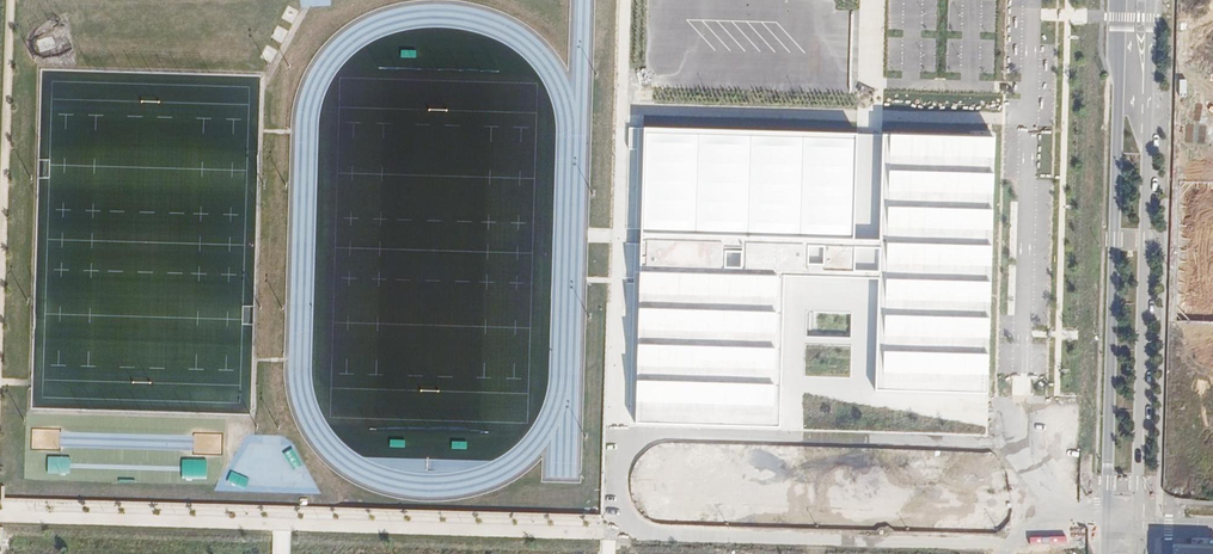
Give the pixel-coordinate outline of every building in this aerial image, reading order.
[(777,431),(778,387),(982,392),(988,138),(877,135),(852,136),(636,131),(629,427),(777,431)]
